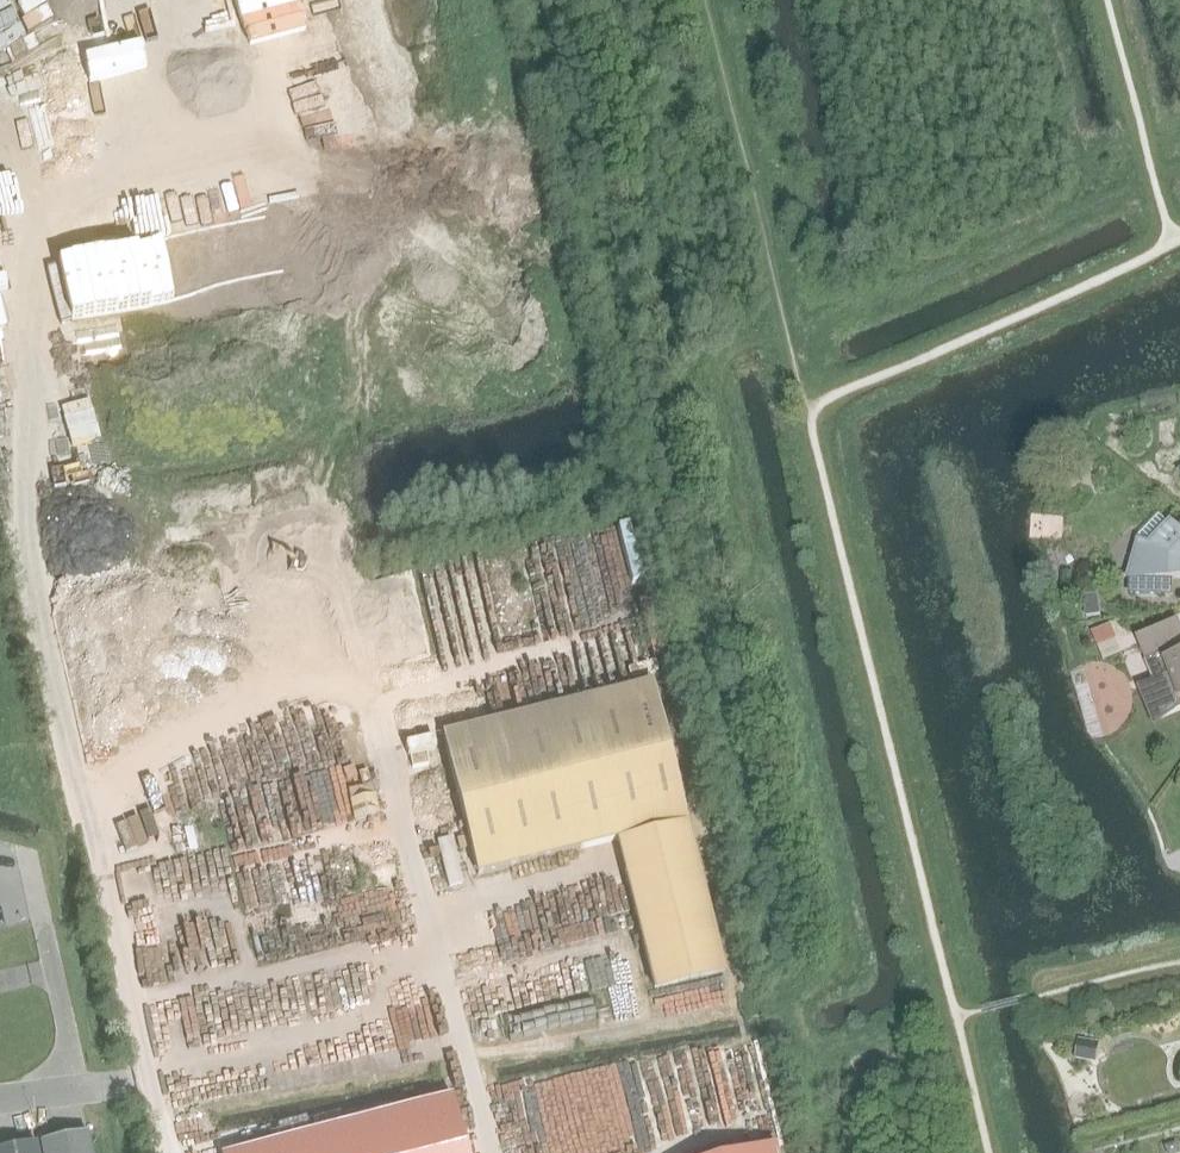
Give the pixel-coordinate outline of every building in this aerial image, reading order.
[(1178,532),(1170,525),(1150,547),(1139,542),(1129,577),(1122,577),(1122,578),(1130,578),(1130,595),(1161,596),(1161,579),(1179,580),(1179,530),(1178,532)] [(1100,615),(1097,595),(1083,597),(1085,618),(1100,615)] [(1174,657),(1171,649),(1179,645),(1179,628),(1177,622),(1135,639),(1153,682),(1143,686),(1156,716),(1179,706),(1179,654),(1174,657)] [(1091,633),(1103,662),(1121,654),(1109,625),(1091,633)] [(442,736),(477,876),(615,842),(653,990),(723,972),(650,684),(442,736)] [(379,813),(372,785),(347,791),(354,819),(379,813)] [(1078,1040),(1075,1060),(1096,1063),(1099,1044),(1078,1040)] [(452,1098),(238,1152),(466,1152),(452,1098)] [(42,1152),(91,1152),(87,1134),(40,1143),(42,1152)] [(36,1144),(0,1152),(37,1152),(36,1144)]
